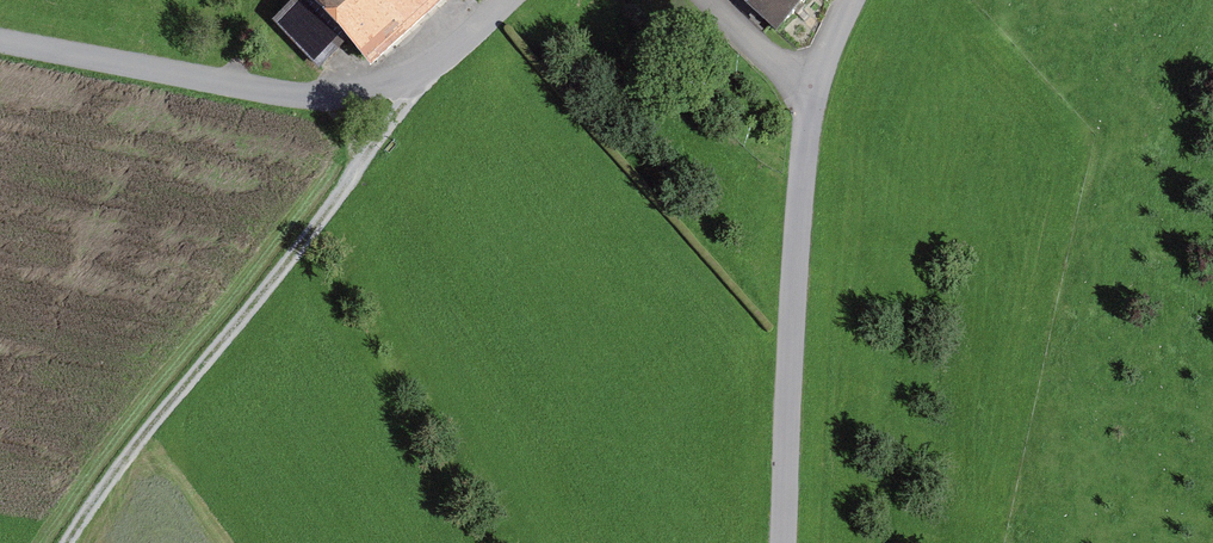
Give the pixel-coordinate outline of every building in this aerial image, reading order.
[(383,72),(460,0),(316,0),(383,72)] [(797,38),(833,0),(755,0),(797,38)]
